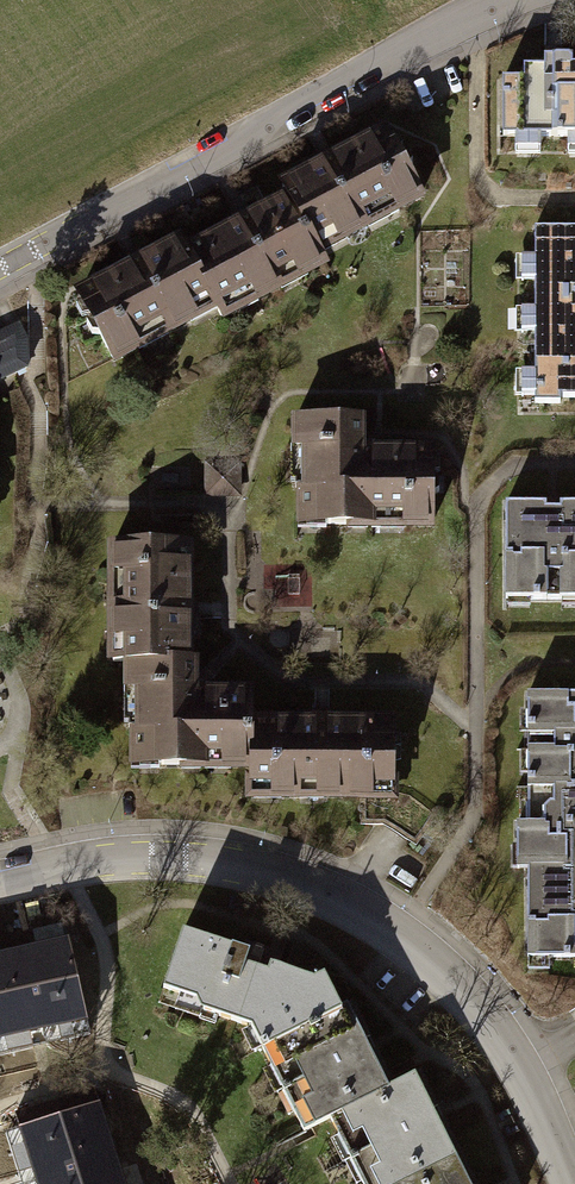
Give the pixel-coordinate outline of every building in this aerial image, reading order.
[(574,134),(574,67),(570,67),(570,57),(541,57),(541,66),(521,66),(521,79),(501,79),(501,134),(574,134)] [(281,185),(287,196),(311,241),(330,231),(343,236),(364,226),(360,217),(390,201),(394,208),(420,194),(408,171),(414,168),(404,151),(396,155),(384,131),(281,185)] [(322,262),(311,241),(287,196),(185,250),(209,296),(217,310),(251,292),(254,299),(280,285),(275,277),(292,268),(305,271),(322,262)] [(574,395),(574,227),(533,227),(535,403),(558,403),(558,395),(574,395)] [(190,306),(209,296),(185,250),(179,239),(77,293),(89,318),(84,321),(92,337),(99,333),(112,359),(137,346),(132,337),(163,320),(168,329),(189,317),(190,306)] [(24,365),(24,337),(19,328),(0,336),(0,377),(24,365)] [(318,418),(296,418),(292,446),(303,450),(304,512),(324,513),(326,524),(353,526),(354,513),(401,513),(400,526),(429,523),(427,451),(360,451),(359,418),(338,418),(334,410),(321,411),(318,418)] [(232,464),(206,464),(206,491),(232,491),(232,464)] [(574,599),(574,502),(559,502),(559,507),(543,507),(543,502),(504,502),(505,599),(574,599)] [(122,659),(126,659),(185,659),(185,542),(158,541),(155,533),(147,534),(139,541),(112,542),(111,572),(121,573),(119,606),(111,606),(110,626),(120,638),(122,659)] [(193,659),(185,659),(126,659),(126,685),(134,685),(134,754),(155,754),(160,763),(183,764),(182,757),(202,756),(201,754),(219,755),(229,763),(250,762),(250,719),(251,690),(206,690),(193,690),(193,659)] [(528,694),(528,802),(535,810),(535,820),(517,820),(517,843),(526,843),(526,954),(574,954),(574,893),(574,827),(574,694),(528,694)] [(392,719),(250,719),(250,762),(250,782),(267,782),(281,792),(299,792),(299,783),(315,782),(321,792),(362,795),(376,783),(391,782),(392,719)] [(260,1029),(266,1042),(338,1006),(322,975),(314,979),(268,964),(266,972),(256,968),(261,952),(243,945),(242,950),(183,928),(160,983),(194,998),(198,1011),(260,1029)] [(0,954),(0,1036),(84,1017),(65,938),(0,954)] [(302,1129),(329,1116),(392,1085),(350,1001),(338,1006),(266,1042),(261,1044),(274,1071),(279,1068),(285,1081),(279,1084),(302,1129)] [(362,1183),(398,1183),(460,1153),(419,1071),(392,1085),(329,1116),(337,1136),(347,1138),(354,1151),(347,1154),(362,1183)] [(38,1183),(122,1183),(92,1090),(59,1100),(62,1110),(18,1124),(38,1183)] [(460,1153),(398,1183),(475,1183),(460,1153)]
